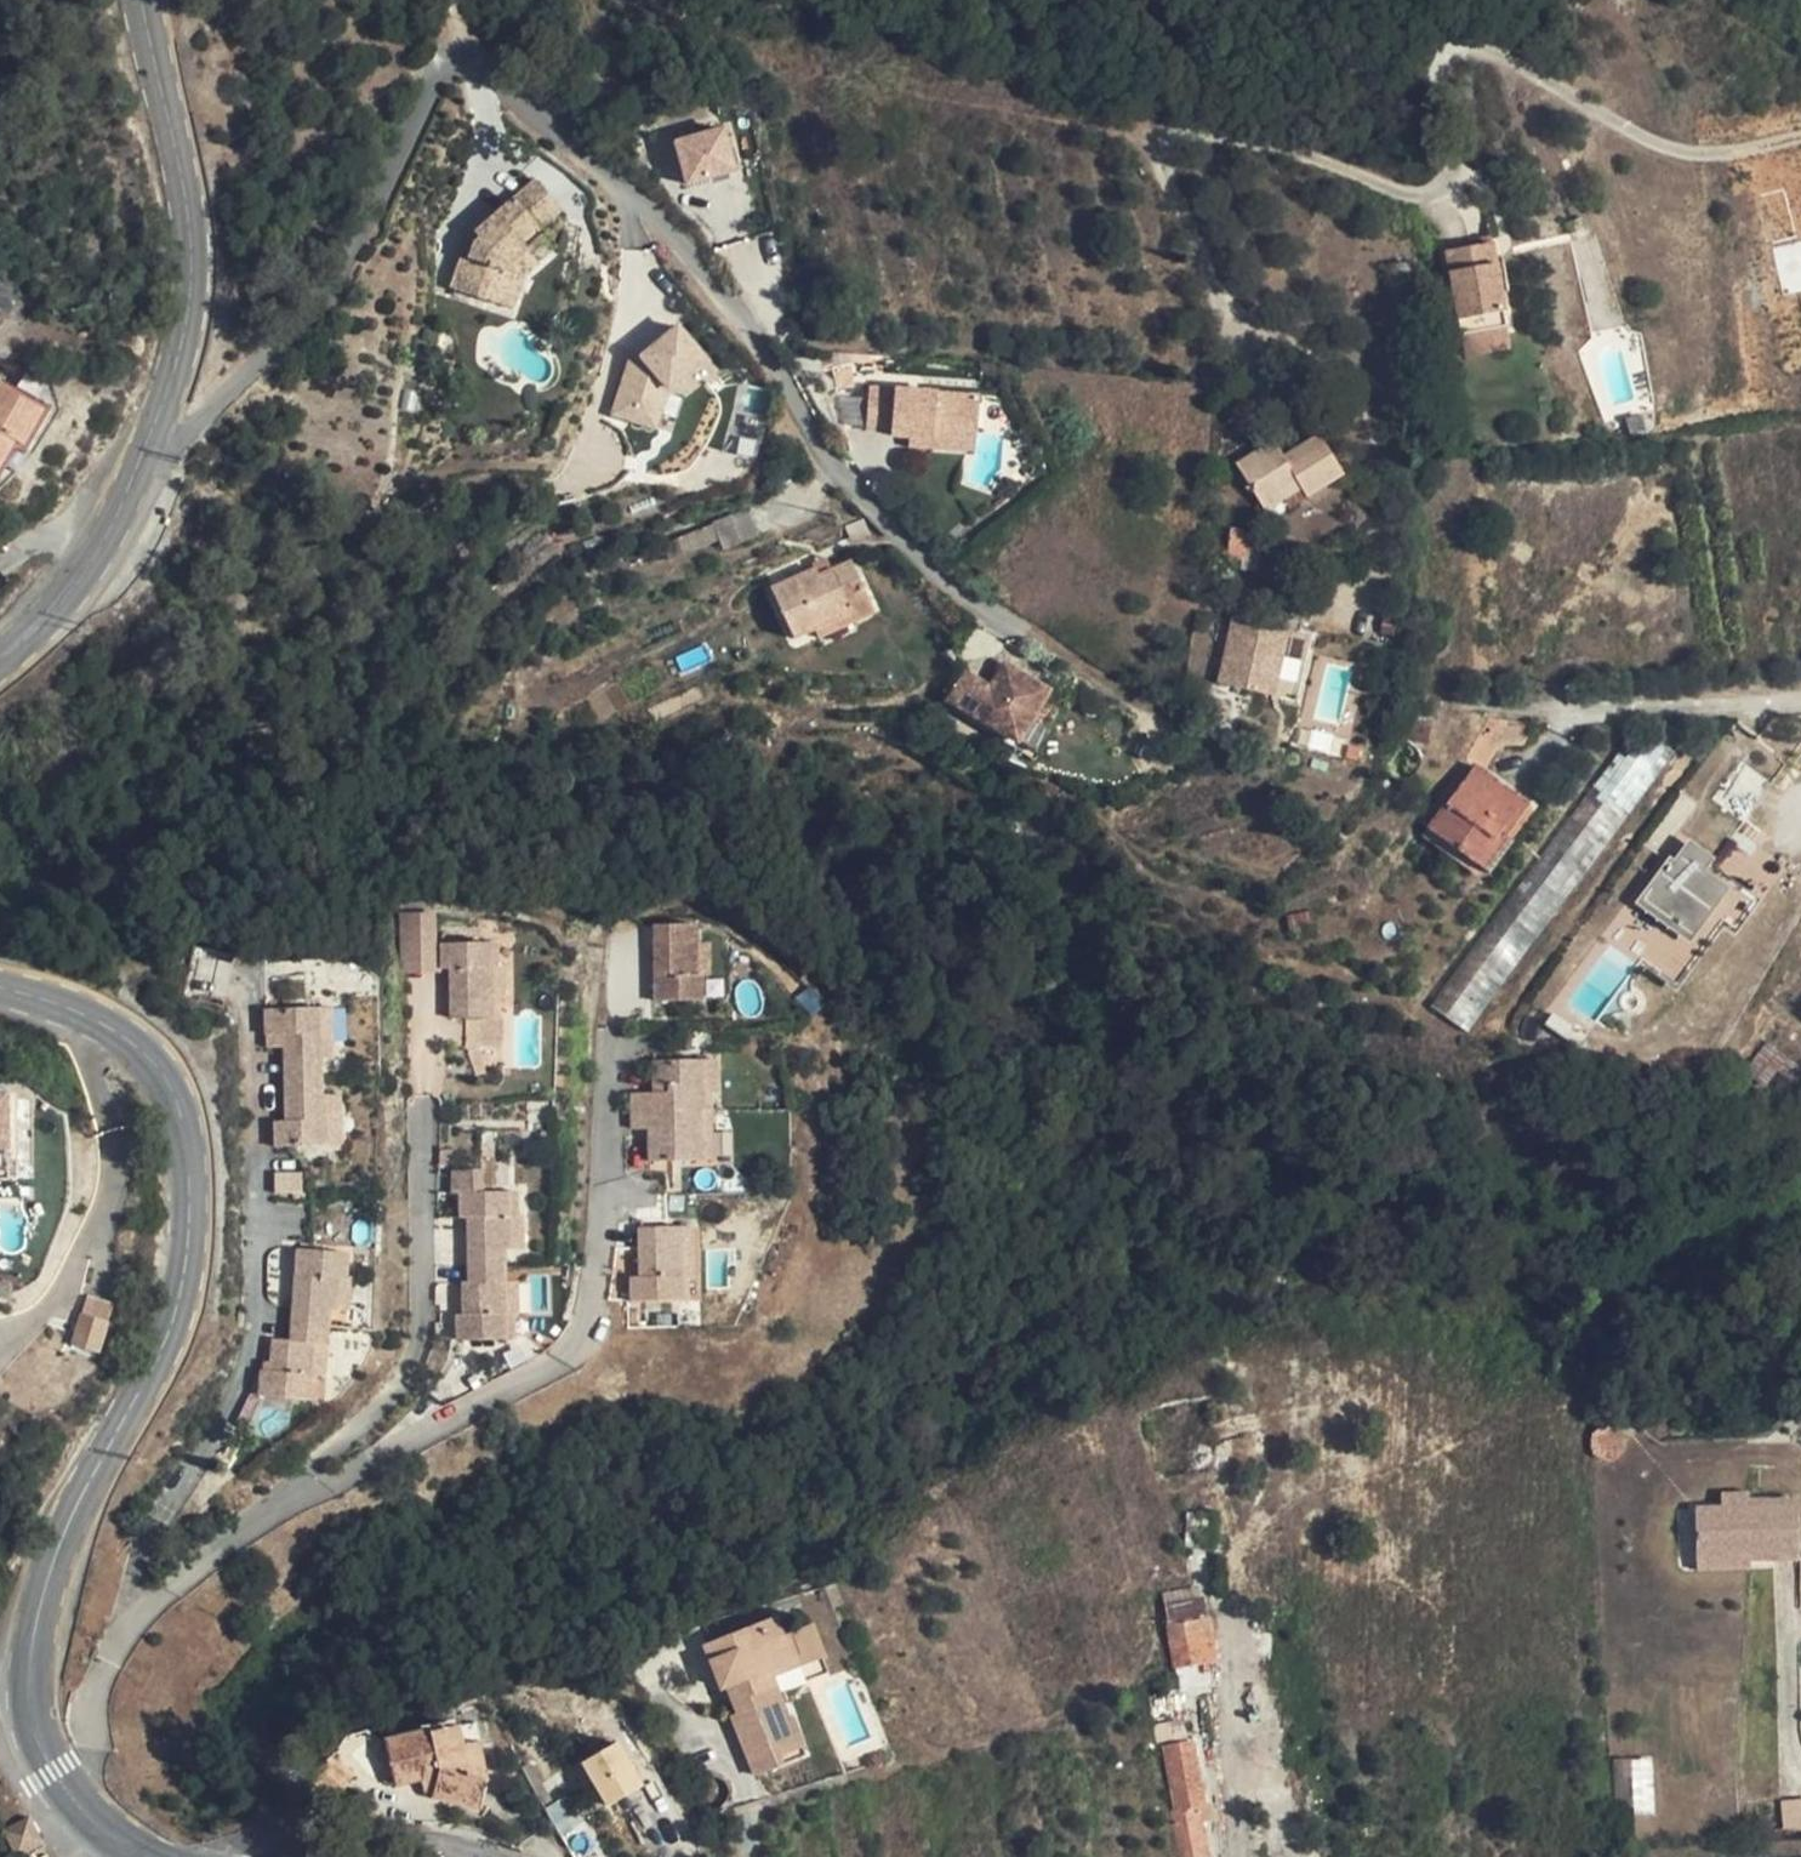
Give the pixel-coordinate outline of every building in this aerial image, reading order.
[(725,125),(674,139),(686,183),(736,170),(725,125)] [(462,263),(456,297),(501,306),(509,267),(540,230),(535,225),(552,205),(523,180),(472,239),(478,244),(473,249),(470,264),(462,263)] [(554,242),(540,230),(509,267),(501,306),(519,309),(525,276),(554,242)] [(478,244),(472,239),(466,247),(462,263),(470,264),(473,249),(478,244)] [(1453,253),(1470,345),(1517,336),(1508,287),(1497,289),(1494,270),(1504,267),(1500,244),(1453,253)] [(1508,287),(1504,267),(1494,270),(1497,289),(1508,287)] [(628,359),(611,410),(656,429),(671,389),(684,397),(716,367),(678,325),(638,356),(640,361),(628,359)] [(1520,351),(1517,336),(1470,345),(1473,358),(1520,351)] [(852,357),(832,360),(836,386),(856,383),(852,357)] [(978,425),(981,392),(922,387),(924,372),(876,368),(874,382),(871,382),(867,423),(890,426),(890,429),(910,431),(936,433),(937,422),(978,425)] [(16,440),(25,444),(45,410),(0,385),(0,430),(16,440)] [(976,447),(978,425),(937,422),(936,433),(910,431),(909,441),(976,447)] [(16,440),(0,430),(0,468),(16,440)] [(1245,461),(1265,503),(1307,484),(1309,492),(1315,498),(1354,479),(1334,436),(1293,456),(1286,442),(1245,461)] [(1269,512),(1309,492),(1307,484),(1265,503),(1269,512)] [(760,533),(749,506),(717,519),(728,546),(760,533)] [(833,570),(827,562),(772,585),(796,639),(872,607),(853,562),(833,570)] [(1286,631),(1231,614),(1211,680),(1266,697),(1286,631)] [(1033,699),(1044,674),(1024,664),(1000,709),(1027,722),(1038,702),(1033,699)] [(1530,725),(1490,719),(1486,722),(1477,738),(1498,747),(1524,745),(1530,725)] [(1465,760),(1475,766),(1486,771),(1498,747),(1477,738),(1465,760)] [(1640,758),(1625,748),(1428,1008),(1465,1036),(1676,756),(1654,739),(1640,758)] [(1530,804),(1486,771),(1475,766),(1427,829),(1485,873),(1508,842),(1506,837),(1530,804)] [(1638,901),(1710,954),(1754,896),(1712,864),(1718,856),(1688,834),(1638,901)] [(639,907),(640,951),(648,951),(648,960),(640,960),(640,984),(686,982),(687,958),(679,958),(680,907),(639,907)] [(1323,908),(1289,916),(1288,918),(1296,941),(1317,936),(1317,931),(1328,928),(1323,908)] [(441,935),(440,959),(450,957),(496,951),(496,933),(441,934),(441,935)] [(441,935),(403,936),(403,960),(440,959),(441,935)] [(490,1007),(491,988),(492,957),(496,958),(496,951),(450,957),(450,1007),(490,1007)] [(640,951),(640,960),(648,960),(648,951),(640,951)] [(505,958),(496,958),(492,957),(491,988),(504,988),(505,958)] [(324,1056),(323,1039),(311,1040),(310,1007),(256,1008),(257,1035),(278,1033),(279,1076),(313,1075),(312,1056),(324,1056)] [(322,1007),(310,1007),(311,1040),(323,1039),(322,1007)] [(468,1044),(506,1043),(506,1017),(468,1018),(468,1044)] [(705,1041),(690,1043),(691,1073),(698,1072),(705,1071),(705,1041)] [(691,1073),(690,1043),(642,1044),(642,1068),(650,1068),(649,1075),(622,1076),(622,1092),(691,1090),(698,1089),(698,1072),(691,1073)] [(324,1108),(336,1107),(335,1094),(320,1094),(319,1075),(313,1075),(279,1076),(282,1118),(269,1119),(271,1144),(326,1143),(324,1108)] [(687,1108),(691,1109),(691,1090),(622,1092),(623,1111),(643,1111),(643,1119),(635,1120),(635,1144),(688,1143),(687,1108)] [(337,1143),(336,1107),(324,1108),(326,1143),(337,1143)] [(699,1109),(691,1109),(687,1108),(688,1143),(699,1143),(699,1109)] [(490,1162),(455,1163),(455,1182),(458,1182),(490,1181),(490,1162)] [(466,1206),(467,1255),(507,1254),(507,1236),(510,1236),(510,1205),(519,1205),(517,1180),(490,1181),(458,1182),(457,1207),(466,1206)] [(522,1205),(519,1205),(510,1205),(510,1236),(524,1236),(522,1205)] [(665,1258),(665,1210),(626,1211),(627,1260),(616,1260),(616,1285),(673,1284),(672,1259),(665,1258)] [(678,1210),(665,1210),(665,1258),(672,1259),(679,1259),(678,1210)] [(297,1242),(294,1315),(327,1316),(329,1302),(334,1303),(334,1268),(342,1269),(343,1244),(297,1242)] [(515,1328),(515,1304),(507,1304),(508,1271),(507,1254),(467,1255),(467,1272),(460,1273),(461,1304),(456,1305),(456,1328),(515,1328)] [(348,1270),(342,1269),(334,1268),(334,1303),(347,1303),(348,1270)] [(519,1271),(508,1271),(507,1304),(515,1304),(519,1304),(519,1271)] [(88,1298),(75,1346),(102,1354),(116,1307),(88,1298)] [(319,1391),(320,1368),(313,1369),(314,1334),(327,1334),(327,1316),(294,1315),(294,1332),(276,1333),(275,1364),(264,1363),(263,1389),(319,1391)] [(326,1368),(327,1334),(314,1334),(313,1369),(320,1368),(326,1368)] [(1724,1495),(1724,1509),(1751,1509),(1751,1502),(1753,1502),(1753,1494),(1724,1495)] [(1751,1509),(1724,1509),(1698,1510),(1700,1556),(1751,1555),(1752,1560),(1754,1561),(1800,1560),(1800,1501),(1753,1502),(1751,1502),(1751,1509)] [(1754,1571),(1754,1561),(1752,1560),(1751,1555),(1700,1556),(1700,1572),(1754,1571)] [(1165,1590),(1175,1644),(1213,1639),(1204,1585),(1165,1590)] [(771,1757),(796,1745),(782,1716),(777,1718),(766,1695),(760,1681),(791,1666),(775,1635),(764,1641),(754,1621),(686,1654),(707,1694),(714,1691),(723,1686),(731,1703),(722,1706),(728,1718),(721,1722),(750,1780),(775,1767),(771,1757)] [(793,1627),(775,1635),(791,1666),(808,1658),(793,1627)] [(1216,1657),(1213,1639),(1175,1644),(1178,1664),(1216,1657)] [(815,1672),(808,1658),(791,1666),(760,1681),(766,1695),(815,1672)] [(714,1691),(722,1706),(731,1703),(723,1686),(714,1691)] [(1186,1718),(1158,1723),(1162,1742),(1190,1737),(1186,1718)] [(472,1785),(463,1747),(460,1730),(387,1743),(395,1785),(420,1780),(431,1778),(435,1793),(480,1807),(485,1782),(472,1785)] [(608,1806),(647,1785),(622,1739),(583,1760),(608,1806)] [(1179,1807),(1170,1809),(1180,1856),(1196,1856),(1207,1854),(1197,1804),(1205,1801),(1192,1740),(1165,1747),(1179,1807)] [(480,1743),(463,1747),(472,1785),(485,1782),(488,1781),(480,1743)] [(800,1755),(796,1745),(771,1757),(775,1767),(800,1755)] [(1637,1755),(1605,1756),(1608,1816),(1640,1815),(1637,1755)] [(424,1795),(435,1793),(431,1778),(420,1780),(424,1795)] [(1787,1799),(1787,1826),(1800,1826),(1800,1799),(1787,1799)] [(29,1822),(5,1828),(11,1853),(35,1847),(29,1822)]
